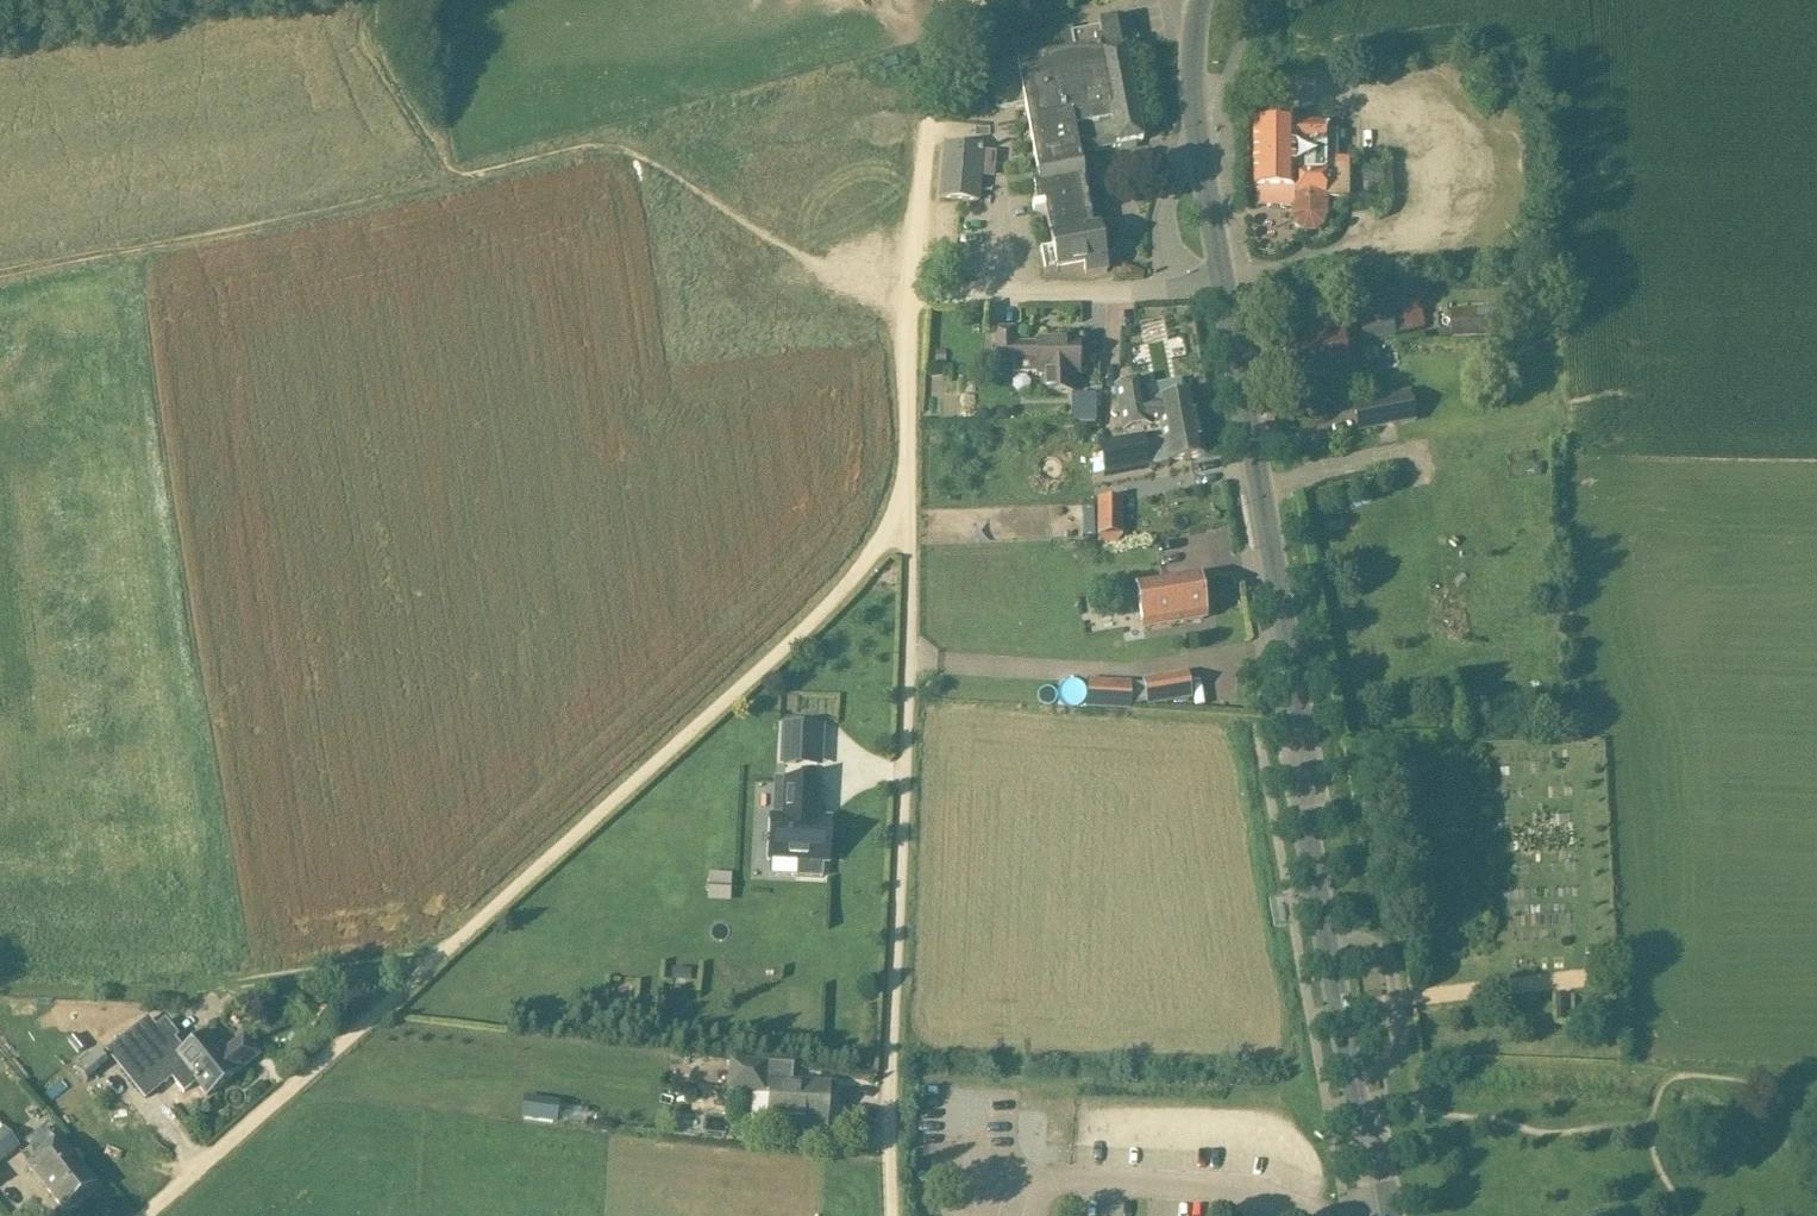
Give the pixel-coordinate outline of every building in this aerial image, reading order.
[(1142,142),(1125,50),(1138,48),(1132,20),(1099,26),(1100,31),(1072,36),(1071,30),(1013,41),(1017,62),(988,68),(997,112),(1023,107),(1031,146),(1037,179),(1039,187),(1032,188),(1036,207),(1043,206),(1056,273),(1084,268),(1086,277),(1107,273),(1098,230),(1093,231),(1083,179),(1081,170),(1078,154),(1142,142)] [(1255,208),(1291,208),(1291,217),(1294,227),(1303,233),(1315,234),(1324,227),(1327,217),(1327,198),(1343,199),(1349,199),(1349,159),(1338,159),(1338,131),(1326,131),(1326,125),(1293,125),(1252,125),(1253,190),(1255,190),(1255,208)] [(948,147),(942,147),(937,200),(961,202),(979,204),(980,195),(983,150),(948,147)] [(1354,309),(1363,344),(1397,336),(1425,329),(1419,304),(1401,302),(1390,305),(1389,301),(1354,309)] [(1494,338),(1492,308),(1457,310),(1459,340),(1494,338)] [(994,329),(995,364),(1013,365),(1013,375),(1038,374),(1038,378),(1044,377),(1045,396),(1073,396),(1072,377),(1079,376),(1078,342),(1037,343),(1015,343),(1014,328),(994,329)] [(1347,373),(1338,331),(1282,343),(1291,385),(1347,373)] [(1121,434),(1159,427),(1160,433),(1199,426),(1193,394),(1147,402),(1143,382),(1113,388),(1121,434)] [(1376,399),(1356,402),(1361,430),(1362,434),(1379,431),(1398,428),(1404,427),(1398,395),(1376,399)] [(1160,433),(1162,442),(1116,451),(1123,488),(1171,478),(1168,463),(1204,457),(1199,426),(1160,433)] [(1097,539),(1097,569),(1123,569),(1123,567),(1153,564),(1149,532),(1124,535),(1124,498),(1097,498),(1097,502),(1097,539)] [(1158,584),(1137,588),(1144,630),(1206,620),(1199,578),(1158,584)] [(1145,682),(1149,707),(1191,699),(1187,675),(1145,682)] [(1110,684),(1108,710),(1130,711),(1130,707),(1131,688),(1131,685),(1110,684)] [(795,767),(820,767),(821,724),(796,724),(795,767)] [(796,862),(796,878),(822,879),(823,863),(827,863),(829,821),(817,820),(819,784),(785,783),(783,818),(772,818),(770,861),(796,862)] [(1564,997),(1555,997),(1556,1022),(1565,1022),(1564,997)] [(155,1057),(178,1038),(164,1020),(154,1028),(147,1020),(133,1031),(155,1057)] [(223,1053),(208,1033),(175,1059),(206,1098),(258,1057),(243,1037),(223,1053)] [(77,1034),(68,1041),(79,1054),(88,1046),(77,1034)] [(829,1085),(792,1083),(793,1066),(767,1065),(768,1062),(729,1060),(727,1092),(769,1095),(766,1126),(826,1130),(829,1085)] [(557,1101),(527,1097),(524,1121),(553,1125),(557,1101)] [(19,1149),(4,1129),(0,1132),(0,1163),(19,1149)] [(96,1185),(62,1141),(28,1167),(62,1211),(96,1185)]
